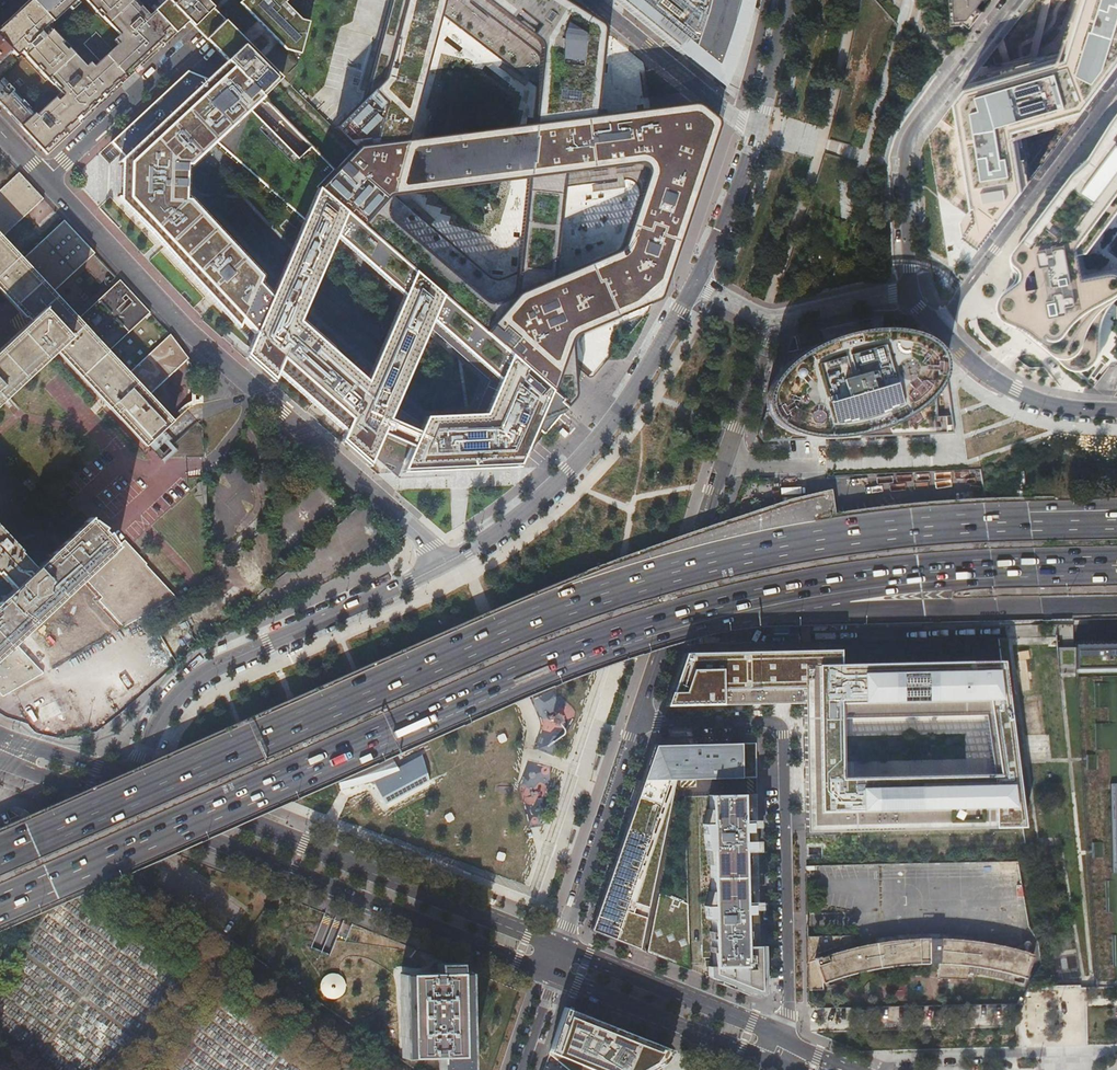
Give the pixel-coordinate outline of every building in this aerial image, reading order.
[(127,80),(128,79),(106,56),(100,61),(96,65),(91,60),(86,65),(68,46),(67,48),(62,43),(63,41),(53,30),(52,31),(49,33),(44,28),(47,25),(51,22),(50,20),(51,19),(33,0),(29,0),(6,21),(7,22),(0,29),(0,39),(11,51),(16,56),(22,50),(37,66),(40,63),(45,68),(42,71),(49,79),(52,76),(64,89),(62,91),(65,94),(59,99),(56,96),(36,114),(35,113),(21,126),(31,137),(47,155),(80,123),(78,121),(120,82),(122,84),(127,80)] [(51,19),(59,12),(61,14),(69,7),(77,0),(33,0),(51,19)] [(77,0),(69,7),(72,10),(79,3),(77,0)] [(96,12),(99,9),(106,16),(104,18),(119,34),(114,39),(118,44),(113,50),(106,56),(128,79),(135,72),(133,70),(138,66),(158,46),(162,42),(164,45),(177,33),(155,10),(149,15),(147,17),(144,13),(146,11),(140,5),(138,7),(132,1),(133,0),(85,0),(96,12)] [(155,10),(177,33),(189,21),(229,61),(264,96),(284,76),(207,0),(145,0),(155,10)] [(240,1),(287,48),(300,52),(308,19),(302,18),(286,1),(287,0),(242,0),(240,1)] [(699,106),(596,119),(605,28),(559,0),(483,0),(540,43),(541,45),(542,48),(535,126),(407,141),(444,0),(407,0),(384,84),(327,137),(354,152),(336,169),(318,187),(346,211),(365,228),(413,270),(434,288),(488,335),(499,345),(554,393),(571,342),(575,336),(663,298),(721,122),(711,111),(699,106)] [(733,96),(746,58),(758,19),(761,0),(617,0),(733,96)] [(953,24),(963,24),(964,22),(971,27),(982,12),(976,8),(982,0),(951,0),(953,24)] [(1065,61),(964,90),(954,104),(969,211),(960,222),(961,238),(978,251),(1022,190),(1013,141),(1076,120),(1116,67),(1116,0),(1082,0),(1065,61)] [(103,19),(104,18),(106,16),(99,9),(96,12),(103,19)] [(59,12),(51,19),(53,22),(61,14),(59,12)] [(97,33),(91,40),(106,56),(113,50),(97,33)] [(11,51),(0,39),(0,61),(11,51)] [(106,56),(91,40),(85,45),(100,61),(106,56)] [(264,96),(229,61),(209,78),(188,71),(109,143),(121,155),(119,202),(239,329),(252,343),(245,359),(274,384),(279,372),(345,430),(340,442),(361,460),(376,425),(405,439),(399,449),(532,450),(569,406),(554,393),(499,345),(489,371),(475,406),(417,408),(411,423),(381,411),(423,313),(434,288),(413,270),(402,295),(367,380),(300,322),(335,237),(346,211),(318,187),(304,221),(274,293),(261,280),(263,273),(186,197),(187,168),(217,141),(250,109),(264,96)] [(40,63),(37,66),(42,71),(45,68),(40,63)] [(61,92),(62,91),(64,89),(52,76),(49,79),(61,92)] [(12,116),(21,126),(35,113),(2,78),(0,80),(0,104),(12,116)] [(81,123),(105,101),(122,84),(120,82),(78,121),(80,123),(81,123)] [(61,92),(56,96),(59,99),(65,94),(62,91),(61,92)] [(1086,367),(1094,363),(1099,357),(1100,342),(1101,324),(1105,312),(1114,299),(1116,297),(1116,265),(1113,264),(1080,271),(1077,251),(1090,249),(1116,212),(1116,104),(1111,111),(1097,133),(1089,149),(1072,164),(1012,244),(1011,248),(1012,252),(1014,254),(1019,257),(1021,261),(1021,265),(1020,270),(1017,274),(1004,283),(1000,288),(998,291),(997,294),(997,298),(997,303),(999,307),(1004,313),(1010,316),(1018,320),(1028,325),(1037,332),(1046,342),(1057,354),(1065,363),(1072,367),(1077,368),(1086,367)] [(250,109),(217,141),(304,221),(318,187),(336,169),(312,146),(300,158),(250,109)] [(0,350),(0,398),(2,400),(55,350),(146,447),(174,422),(162,409),(148,394),(188,357),(169,334),(128,373),(108,351),(149,313),(119,280),(77,318),(52,292),(94,253),(63,220),(22,259),(1,237),(43,198),(18,172),(0,189),(0,290),(25,317),(26,317),(31,321),(0,350)] [(365,228),(346,211),(335,237),(402,295),(413,270),(365,228)] [(434,288),(423,313),(489,371),(499,345),(488,335),(434,288)] [(860,321),(862,331),(864,331),(872,330),(882,330),(893,330),(903,332),(911,333),(920,336),(927,339),(933,343),(912,322),(887,314),(860,321)] [(786,437),(793,439),(801,441),(811,442),(826,443),(847,441),(860,438),(864,437),(877,433),(890,428),(902,422),(913,416),(922,408),(931,401),(939,391),(945,379),(946,373),(946,370),(945,360),(942,354),(938,348),(933,343),(927,339),(920,336),(911,333),(903,332),(893,330),(882,330),(872,330),(864,331),(862,331),(852,333),(841,336),(815,346),(812,347),(802,352),(794,357),(787,363),(778,371),(773,376),(771,379),(768,382),(765,389),(762,397),(761,403),(761,408),(763,414),(764,418),(767,422),(770,426),(774,430),(779,434),(786,437)] [(785,338),(771,379),(773,376),(778,371),(787,363),(794,357),(802,352),(812,347),(815,346),(811,332),(785,338)] [(954,434),(946,373),(945,379),(939,391),(931,401),(922,408),(913,416),(902,422),(890,428),(877,433),(864,437),(860,438),(954,434)] [(738,532),(834,515),(830,492),(734,509),(738,532)] [(907,509),(926,623),(998,621),(984,500),(981,500),(907,509)] [(2,695),(41,673),(14,642),(82,579),(98,595),(95,599),(122,627),(174,597),(145,565),(146,564),(123,540),(116,547),(89,519),(36,568),(16,588),(0,602),(0,693),(2,695)] [(16,588),(36,568),(21,552),(24,549),(0,525),(0,571),(16,588)] [(1072,646),(1073,670),(1116,668),(1116,644),(1072,646)] [(717,700),(805,697),(806,665),(839,664),(839,651),(685,654),(660,717),(717,714),(717,700)] [(839,664),(806,665),(805,697),(807,847),(1024,837),(1001,662),(839,664)] [(357,738),(296,741),(303,767),(333,766),(340,790),(372,782),(385,803),(429,779),(422,756),(397,769),(388,751),(358,758),(357,738)] [(638,948),(675,781),(756,779),(755,742),(651,743),(590,929),(638,948)] [(1087,755),(1087,768),(1096,768),(1096,754),(1087,755)] [(741,794),(710,794),(713,967),(745,967),(745,944),(741,794)] [(687,904),(659,893),(646,952),(688,969),(687,904)] [(852,936),(806,937),(807,991),(822,991),(822,982),(858,972),(901,966),(938,965),(938,979),(966,981),(968,968),(1026,981),(1033,957),(996,948),(946,941),(898,942),(855,948),(852,936)] [(761,944),(745,944),(745,967),(713,967),(703,966),(703,975),(750,994),(762,994),(761,944)] [(408,974),(410,1057),(461,1056),(459,973),(408,974)] [(548,1055),(567,1069),(650,1069),(660,1065),(670,1050),(572,1011),(561,1016),(548,1055)]
